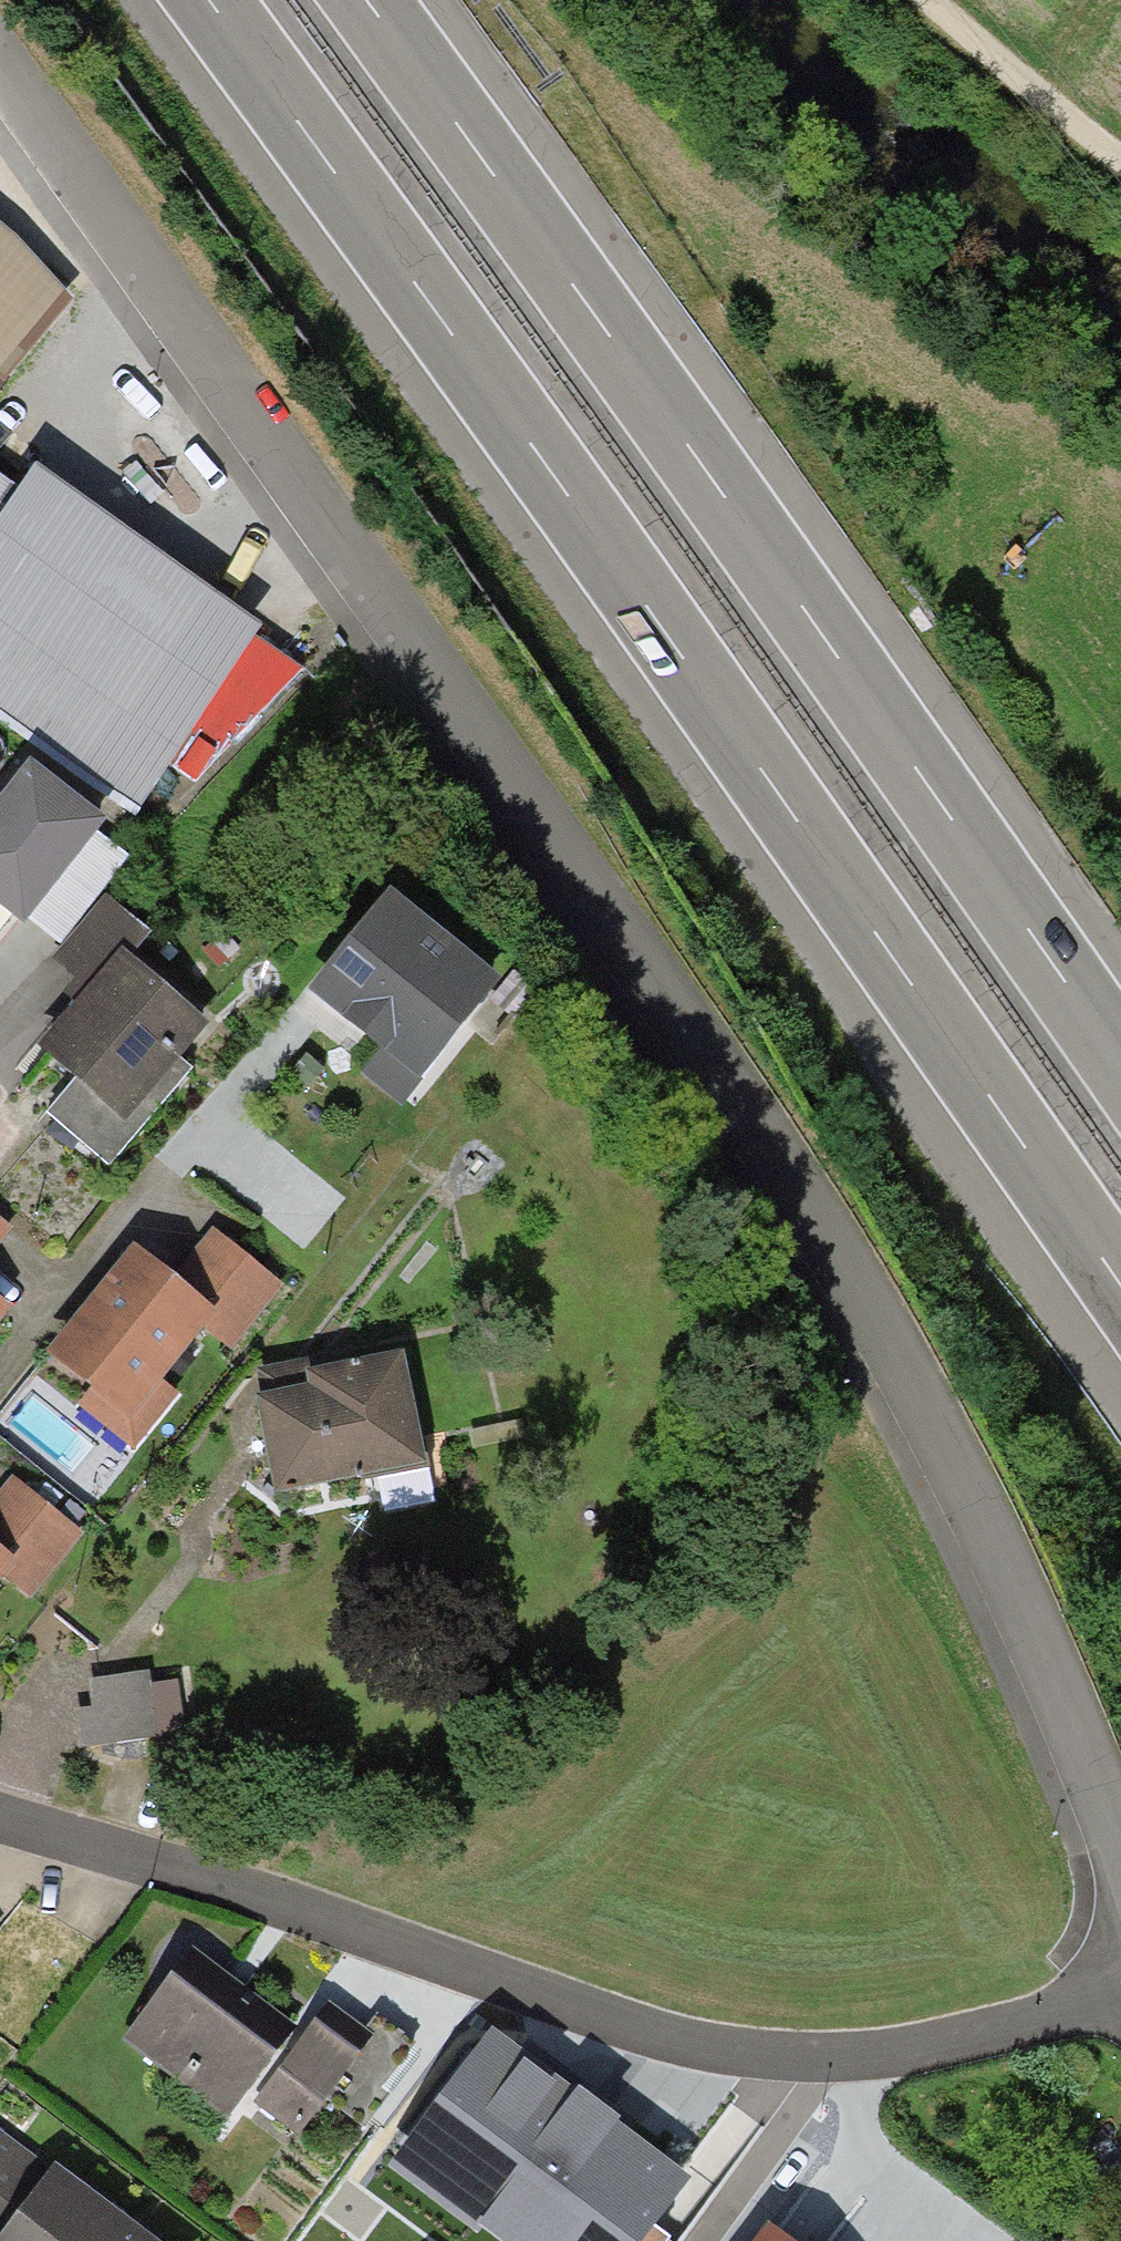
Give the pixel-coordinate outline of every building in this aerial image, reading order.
[(72,301),(0,232),(0,389),(72,301)] [(142,809),(171,766),(256,639),(263,629),(33,471),(18,493),(0,481),(0,712),(142,809)] [(302,672),(256,639),(171,766),(194,782),(302,672)] [(24,929),(29,922),(99,835),(108,822),(31,761),(0,800),(0,911),(24,929)] [(129,859),(99,835),(29,922),(59,946),(129,859)] [(503,981),(389,890),(307,993),(380,1051),(361,1074),(401,1107),(503,981)] [(62,994),(76,1006),(122,951),(130,958),(150,934),(105,897),(51,962),(73,981),(62,994)] [(130,958),(122,951),(76,1006),(67,1015),(37,1050),(74,1082),(46,1114),(110,1169),(193,1072),(179,1060),(209,1026),(130,958)] [(12,1230),(0,1219),(0,1245),(12,1230)] [(214,1230),(174,1280),(218,1315),(205,1331),(230,1351),(282,1285),(214,1230)] [(160,1269),(134,1248),(46,1358),(89,1392),(77,1407),(134,1453),(180,1396),(163,1382),(205,1331),(218,1315),(174,1280),(160,1269)] [(12,1310),(0,1300),(0,1326),(12,1310)] [(405,1353),(305,1372),(308,1387),(286,1392),(256,1398),(275,1498),(428,1468),(405,1353)] [(0,1494),(0,1550),(17,1564),(5,1579),(31,1599),(83,1534),(13,1477),(0,1494)] [(5,1579),(17,1564),(0,1550),(0,1585),(5,1579)] [(149,1672),(88,1680),(92,1708),(76,1711),(81,1749),(158,1739),(151,1684),(149,1672)] [(151,1684),(158,1739),(187,1735),(180,1680),(151,1684)] [(235,1981),(191,1949),(122,2041),(228,2120),(248,2093),(255,2099),(305,2034),(235,1981)] [(329,2004),(305,2034),(255,2099),(252,2103),(297,2137),(373,2037),(329,2004)] [(496,2022),(391,2165),(496,2240),(643,2240),(696,2169),(496,2022)] [(53,2169),(0,2129),(0,2240),(53,2169)] [(57,2166),(53,2169),(0,2240),(154,2240),(57,2166)] [(766,2228),(756,2240),(784,2240),(766,2228)]
